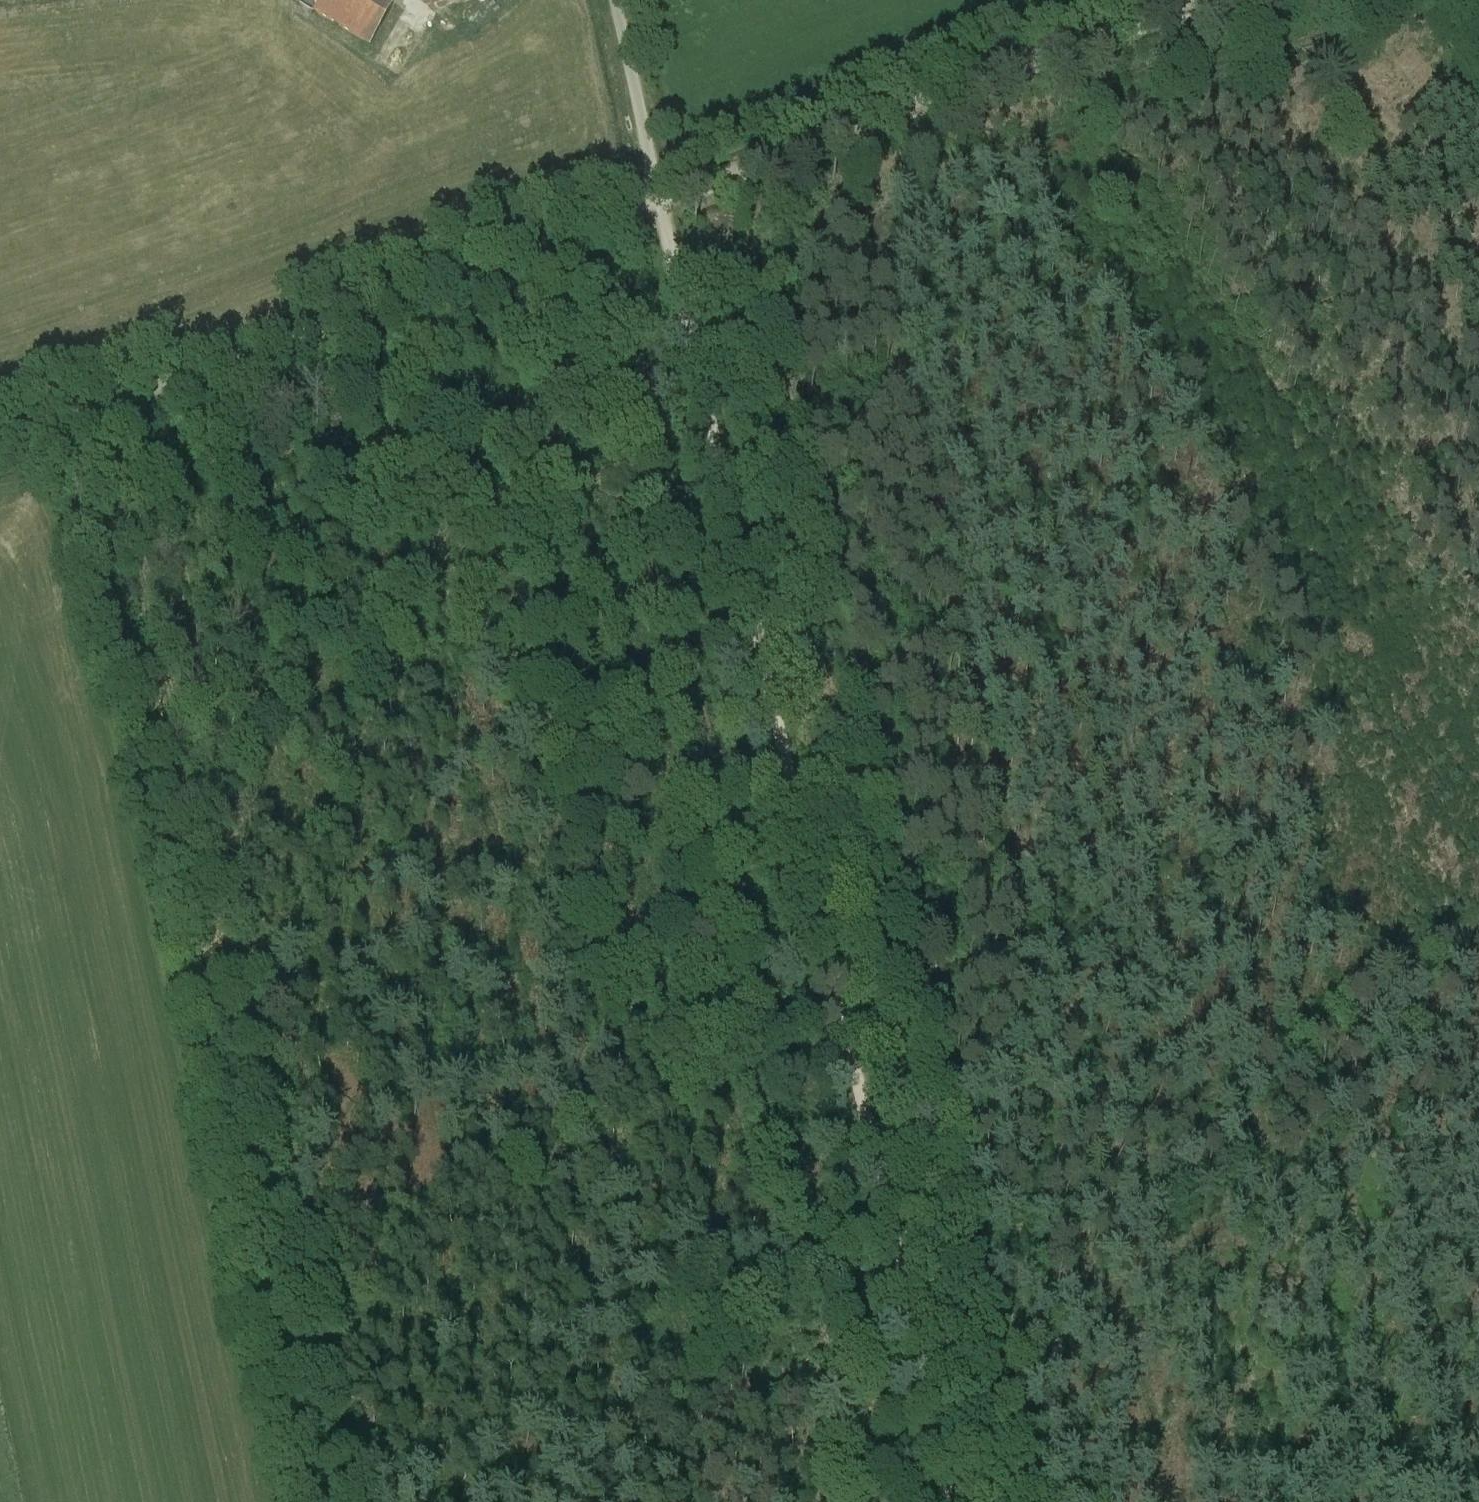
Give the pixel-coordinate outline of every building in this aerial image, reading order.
[(370,46),(393,7),(383,0),(301,0),(299,4),(313,12),(370,46)]
